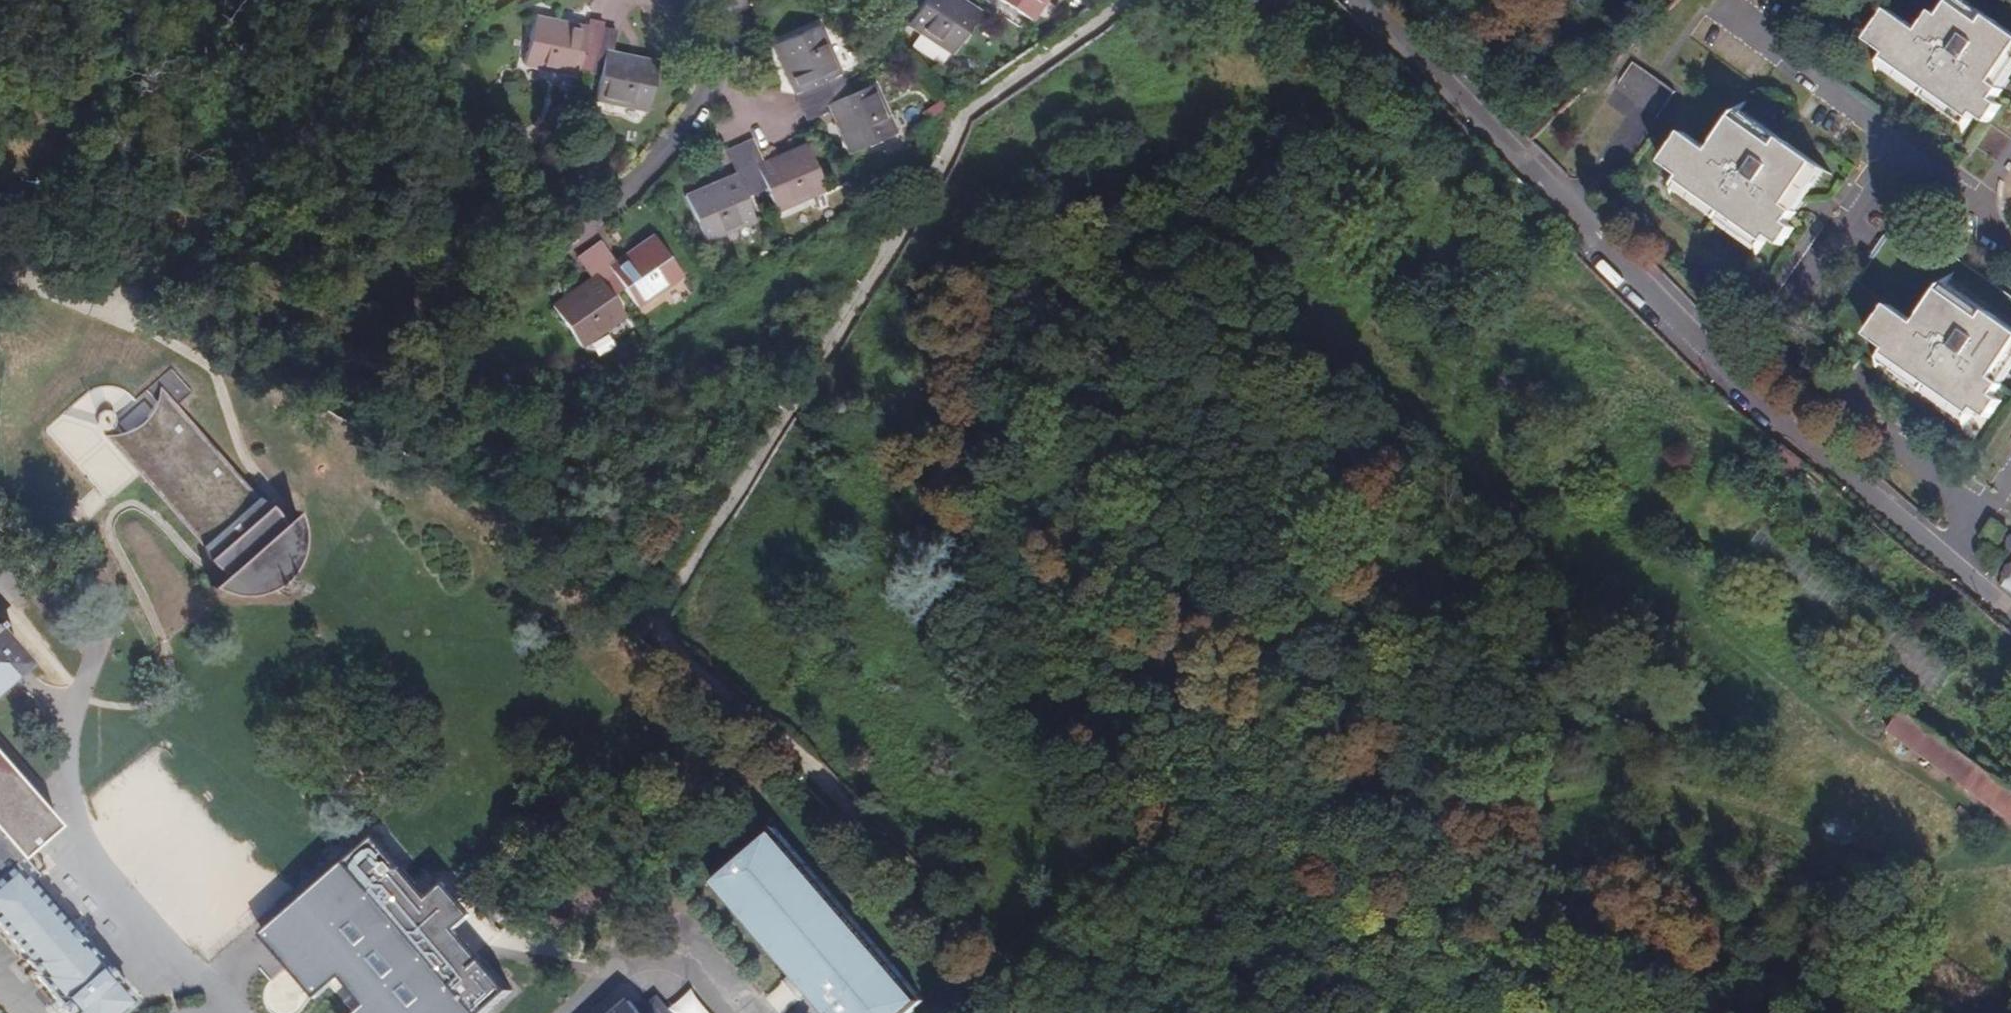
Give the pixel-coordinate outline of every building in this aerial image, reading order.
[(979,16),(955,0),(926,0),(910,26),(953,56),(979,16)] [(1046,0),(998,0),(1032,22),(1046,0)] [(2010,46),(2010,35),(1983,14),(1977,22),(1945,0),(1931,0),(1911,27),(1884,9),(1862,40),(1880,53),(1876,58),(1964,119),(1967,114),(1981,124),(1994,105),(1986,100),(1996,87),(1987,81),(2010,46)] [(1983,14),(1963,0),(1945,0),(1977,22),(1983,14)] [(583,50),(598,53),(602,30),(602,23),(589,21),(586,32),(534,20),(525,67),(577,77),(583,50)] [(778,46),(799,95),(823,85),(842,78),(822,29),(778,46)] [(598,53),(592,80),(601,82),(598,104),(650,113),(658,63),(612,56),(617,32),(602,30),(598,53)] [(1987,81),(1996,87),(2010,66),(2010,46),(1987,81)] [(1957,127),(1964,119),(1876,58),(1871,65),(1957,127)] [(799,95),(805,109),(829,98),(823,85),(799,95)] [(832,104),(835,111),(855,154),(896,136),(874,87),(851,98),(832,104)] [(810,122),(835,111),(832,104),(851,98),(848,91),(829,98),(805,109),(810,122)] [(1778,149),(1783,142),(1742,112),(1736,120),(1778,149)] [(1788,208),(1818,166),(1783,142),(1778,149),(1736,120),(1712,154),(1686,135),(1664,164),(1684,178),(1681,185),(1767,246),(1770,241),(1783,249),(1796,230),(1788,224),(1797,213),(1788,208)] [(743,149),(762,193),(770,189),(779,210),(828,189),(810,147),(766,165),(756,143),(743,149)] [(748,199),(762,193),(743,149),(729,154),(739,177),(691,198),(709,241),(758,220),(748,199)] [(1826,173),(1818,166),(1788,208),(1797,213),(1826,173)] [(1762,253),(1767,246),(1681,185),(1675,192),(1762,253)] [(1808,348),(1849,376),(1866,354),(1884,367),(1868,390),(2010,489),(2010,297),(1899,219),(1808,348)] [(591,251),(623,293),(630,289),(644,307),(685,275),(657,236),(621,262),(605,241),(591,251)] [(588,349),(629,317),(616,299),(623,293),(591,251),(578,260),(595,283),(558,310),(588,349)] [(192,393),(171,369),(147,390),(158,403),(156,405),(152,413),(148,418),(144,422),(140,426),(136,429),(132,431),(126,434),(120,436),(82,395),(47,427),(46,431),(47,436),(107,503),(139,475),(202,546),(203,552),(205,557),(207,561),(211,566),(216,570),(220,572),(224,574),(217,580),(210,587),(217,591),(226,594),(231,595),(238,596),(246,596),(259,594),(272,588),(281,582),(287,575),(292,569),(296,562),(299,553),(301,542),(302,534),(300,523),(297,512),(294,512),(283,522),(281,518),(278,511),(272,504),(266,500),(257,496),(177,406),(192,393)] [(2001,587),(2010,595),(2010,573),(2001,587)] [(22,661),(0,634),(0,679),(22,661)] [(1875,695),(1872,705),(1893,720),(1888,731),(2010,815),(2010,791),(1875,695)] [(25,847),(54,823),(0,760),(0,836),(16,853),(25,847)] [(776,830),(714,883),(793,976),(809,995),(824,1012),(912,1012),(924,1004),(776,830)] [(334,862),(295,896),(262,924),(264,927),(259,931),(270,945),(314,995),(328,983),(352,1011),(350,1012),(479,1012),(509,986),(481,954),(480,955),(455,925),(472,911),(445,879),(428,894),(402,865),(403,864),(375,832),(337,865),(334,862)] [(25,847),(16,853),(0,836),(0,923),(49,983),(73,1012),(119,1012),(135,1001),(81,937),(86,932),(38,878),(47,869),(25,847)] [(809,995),(793,976),(783,985),(800,1004),(809,995)] [(664,1011),(655,1001),(640,1012),(665,1012),(664,1011)] [(629,1003),(617,1012),(638,1012),(629,1003)]
